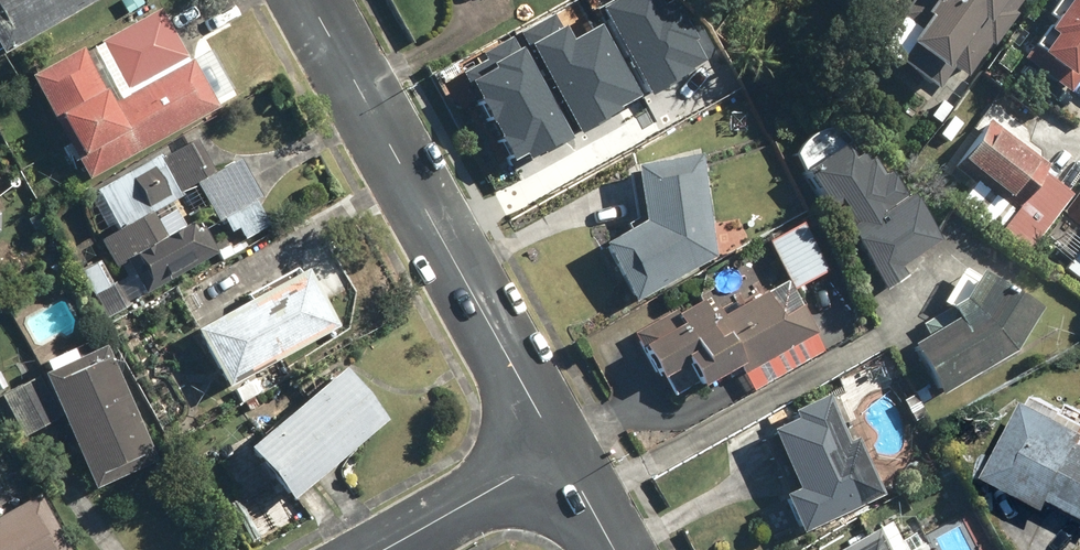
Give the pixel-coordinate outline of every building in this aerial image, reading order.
[(104,0),(0,0),(0,59),(104,0)] [(606,6),(655,96),(712,65),(692,28),(663,0),(617,0),(606,6)] [(965,77),(989,45),(993,48),(1017,14),(1014,12),(1023,0),(922,0),(929,6),(923,15),(929,20),(907,48),(943,75),(950,65),(965,77)] [(1047,16),(1053,20),(1023,61),(1065,92),(1079,72),(1079,0),(1059,0),(1047,16)] [(157,6),(30,79),(67,142),(62,145),(85,184),(216,108),(157,6)] [(560,16),(527,34),(582,133),(644,99),(604,26),(575,42),(560,16)] [(491,60),(466,73),(518,167),(574,137),(526,48),(521,51),(514,38),(487,53),(491,60)] [(957,198),(998,230),(996,233),(1025,255),(1069,195),(1040,173),(1049,163),(988,117),(954,162),(974,177),(957,198)] [(135,264),(151,290),(209,255),(190,224),(186,227),(170,201),(214,173),(194,140),(160,161),(157,156),(97,193),(120,231),(98,245),(117,275),(135,264)] [(858,150),(848,157),(841,148),(832,154),(829,150),(800,171),(882,288),(904,273),(900,267),(936,242),(923,224),(928,220),(907,190),(898,196),(868,153),(863,157),(858,150)] [(633,302),(720,254),(701,151),(635,164),(645,218),(600,243),(633,302)] [(260,199),(239,163),(196,188),(217,224),(224,220),(232,235),(239,231),(246,242),(271,227),(255,202),(260,199)] [(800,219),(765,238),(793,290),(828,271),(800,219)] [(1063,229),(1049,248),(1069,262),(1064,269),(1079,281),(1079,241),(1063,229)] [(116,286),(99,260),(77,274),(94,300),(116,286)] [(1040,308),(977,268),(972,274),(963,267),(938,300),(955,313),(906,343),(937,394),(1007,352),(1040,308)] [(334,330),(302,273),(193,336),(225,392),(334,330)] [(704,305),(700,297),(633,332),(659,381),(662,379),(672,398),(736,365),(750,393),(826,354),(788,280),(738,306),(730,291),(704,305)] [(105,346),(41,375),(93,489),(157,459),(105,346)] [(386,422),(342,369),(244,452),(288,504),(386,422)] [(844,442),(825,395),(787,411),(790,418),(768,427),(793,487),(779,492),(796,532),(882,497),(857,436),(844,442)] [(1036,401),(995,478),(1057,510),(1062,500),(1079,510),(1079,424),(1036,401)] [(38,498),(0,519),(0,549),(67,549),(38,498)] [(885,521),(833,549),(928,549),(917,531),(897,543),(885,521)]
